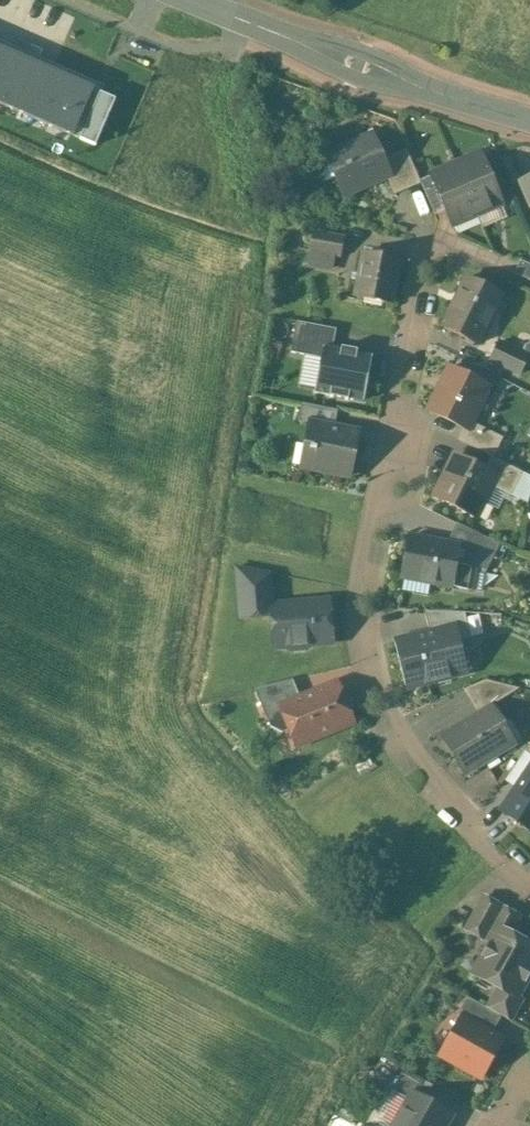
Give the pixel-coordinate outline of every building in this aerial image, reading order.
[(0,49),(0,104),(96,146),(116,100),(0,49)] [(372,135),(326,155),(336,177),(344,195),(386,177),(389,176),(382,159),(372,135)] [(406,150),(382,159),(389,176),(386,177),(394,195),(420,184),(406,150)] [(479,153),(455,163),(476,214),(501,204),(479,153)] [(327,156),(316,161),(314,166),(320,180),(325,181),(336,177),(327,156)] [(455,163),(430,174),(446,210),(452,224),(476,214),(455,163)] [(431,177),(420,182),(434,215),(446,210),(431,177)] [(520,183),(529,206),(529,179),(520,183)] [(343,237),(313,232),(309,252),(339,257),(343,237)] [(400,260),(363,253),(354,297),(391,304),(400,260)] [(520,261),(515,274),(529,281),(529,265),(520,261)] [(501,296),(466,278),(442,327),(478,344),(501,296)] [(528,357),(498,342),(490,360),(519,375),(528,357)] [(358,351),(342,348),(341,353),(332,351),(333,349),(324,347),(315,393),(330,396),(330,397),(348,401),(349,400),(364,402),(373,357),(357,354),(358,351)] [(488,387),(449,367),(427,411),(463,428),(467,430),(471,422),(488,387)] [(337,411),(301,404),(297,422),(309,424),(310,423),(334,427),(337,411)] [(503,438),(471,422),(467,430),(463,428),(457,440),(490,457),(493,458),(503,438)] [(334,427),(310,423),(309,424),(304,450),(313,452),(309,469),(349,477),(357,432),(334,427)] [(484,470),(455,456),(434,497),(474,517),(482,502),(486,504),(494,488),(499,478),(484,470)] [(493,458),(490,457),(484,470),(499,478),(494,488),(528,503),(529,494),(529,477),(493,458)] [(487,538),(459,525),(453,537),(453,538),(480,551),(487,538)] [(452,545),(409,537),(401,578),(451,587),(454,569),(459,546),(452,545)] [(480,551),(453,538),(452,545),(459,546),(454,569),(484,575),(499,545),(487,538),(480,551)] [(270,574),(235,568),(238,611),(261,609),(262,616),(271,616),(270,606),(272,606),(270,574)] [(272,606),(270,606),(271,616),(272,630),(280,629),(282,647),(286,647),(292,652),(306,650),(311,645),(332,643),(328,602),(272,606)] [(464,613),(424,611),(429,632),(454,626),(454,628),(467,625),(464,613)] [(429,632),(399,640),(410,687),(431,682),(429,676),(464,668),(454,628),(454,626),(429,632)] [(292,680),(253,689),(265,718),(281,711),(280,707),(299,699),(292,680)] [(485,681),(464,690),(479,714),(490,707),(491,707),(517,690),(517,689),(485,681)] [(299,699),(280,707),(281,711),(296,746),(352,723),(335,684),(299,699)] [(479,714),(442,737),(465,774),(513,744),(490,707),(479,714)] [(501,810),(529,830),(529,767),(501,810)] [(519,917),(484,897),(465,929),(490,943),(498,928),(509,934),(519,917)] [(498,928),(490,943),(481,959),(484,961),(476,976),(497,988),(516,999),(517,997),(529,973),(529,945),(509,934),(498,928)] [(516,999),(497,988),(486,1008),(501,1016),(510,1021),(522,1000),(517,997),(516,999)] [(486,1008),(466,997),(457,1015),(461,1017),(462,1017),(492,1033),(501,1016),(486,1008)] [(492,1033),(462,1017),(461,1017),(440,1056),(480,1078),(502,1039),(492,1033)] [(432,1085),(403,1070),(391,1091),(408,1100),(412,1093),(424,1100),(432,1085)] [(412,1093),(408,1100),(393,1125),(445,1125),(451,1115),(424,1100),(412,1093)]
